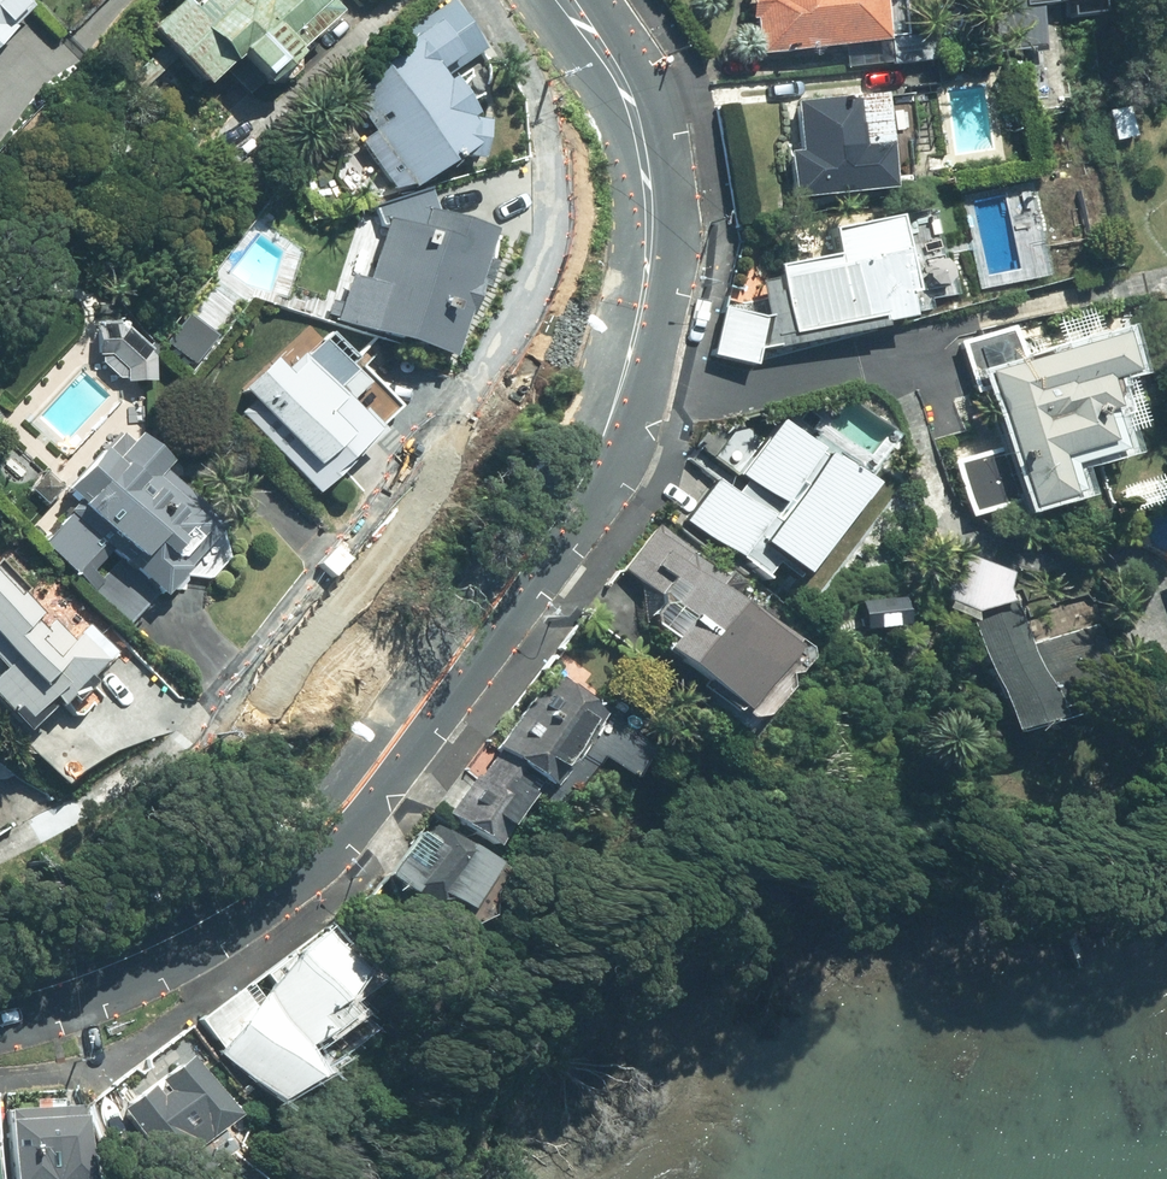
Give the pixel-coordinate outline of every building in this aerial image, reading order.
[(31,0),(0,0),(0,33),(31,1),(31,0)] [(340,13),(328,0),(206,0),(195,9),(187,0),(184,0),(152,28),(207,88),(224,72),(247,97),(264,82),(267,86),(281,86),(295,73),(295,61),(300,55),(297,52),(340,13)] [(334,104),(402,198),(493,133),(453,76),(490,50),(454,0),(417,26),(422,33),(403,47),(406,52),(334,104)] [(889,41),(884,0),(755,0),(761,56),(889,41)] [(1005,57),(1049,52),(1044,4),(1084,0),(999,0),(1005,57)] [(795,200),(897,189),(892,144),(864,147),(858,96),(799,103),(804,152),(791,153),(795,200)] [(1118,141),(1139,137),(1133,107),(1112,111),(1118,141)] [(339,322),(457,358),(497,230),(430,210),(424,229),(390,219),(371,283),(352,277),(339,322)] [(717,357),(758,366),(761,353),(923,320),(902,215),(833,229),(838,254),(779,266),(784,295),(744,303),(746,314),(727,310),(717,357)] [(190,309),(168,336),(194,357),(216,330),(190,309)] [(128,380),(128,384),(158,382),(157,357),(153,358),(149,354),(154,349),(131,329),(121,323),(98,323),(99,357),(105,356),(104,366),(119,380),(128,380)] [(242,414),(318,495),(407,410),(333,332),(325,340),(311,326),(243,390),(254,402),(242,414)] [(1135,373),(1123,334),(1026,362),(1016,326),(960,342),(977,398),(995,392),(1010,445),(956,461),(973,519),(1025,504),(1027,510),(1082,494),(1073,465),(1124,450),(1115,420),(1134,414),(1123,377),(1135,373)] [(799,582),(872,483),(784,418),(733,488),(721,479),(687,524),(764,580),(775,565),(799,582)] [(42,544),(137,628),(184,576),(213,580),(232,559),(225,530),(228,527),(165,471),(173,462),(142,434),(134,443),(123,434),(71,492),(81,501),(42,544)] [(726,579),(660,529),(628,570),(693,620),(668,652),(746,712),(795,648),(718,589),(726,579)] [(968,609),(1008,737),(1122,702),(1098,626),(1031,647),(1011,582),(1014,573),(966,553),(946,600),(968,609)] [(15,658),(0,673),(0,704),(32,736),(71,699),(77,705),(100,682),(94,676),(119,653),(93,626),(76,643),(0,565),(0,643),(15,658)] [(907,597),(866,601),(868,629),(909,626),(907,597)] [(1152,672),(1166,688),(1166,659),(1152,672)] [(552,788),(608,711),(554,672),(449,817),(493,848),(541,781),(552,788)] [(432,820),(390,877),(406,915),(434,912),(432,892),(460,912),(495,866),(432,820)] [(259,1085),(281,1102),(337,1064),(318,1038),(350,1016),(341,1002),(363,972),(333,930),(300,953),(258,1007),(246,990),(198,1023),(247,1093),(259,1085)] [(193,1057),(123,1109),(169,1170),(185,1158),(200,1177),(237,1150),(222,1130),(239,1117),(193,1057)] [(8,1111),(13,1178),(94,1178),(88,1105),(8,1111)]
